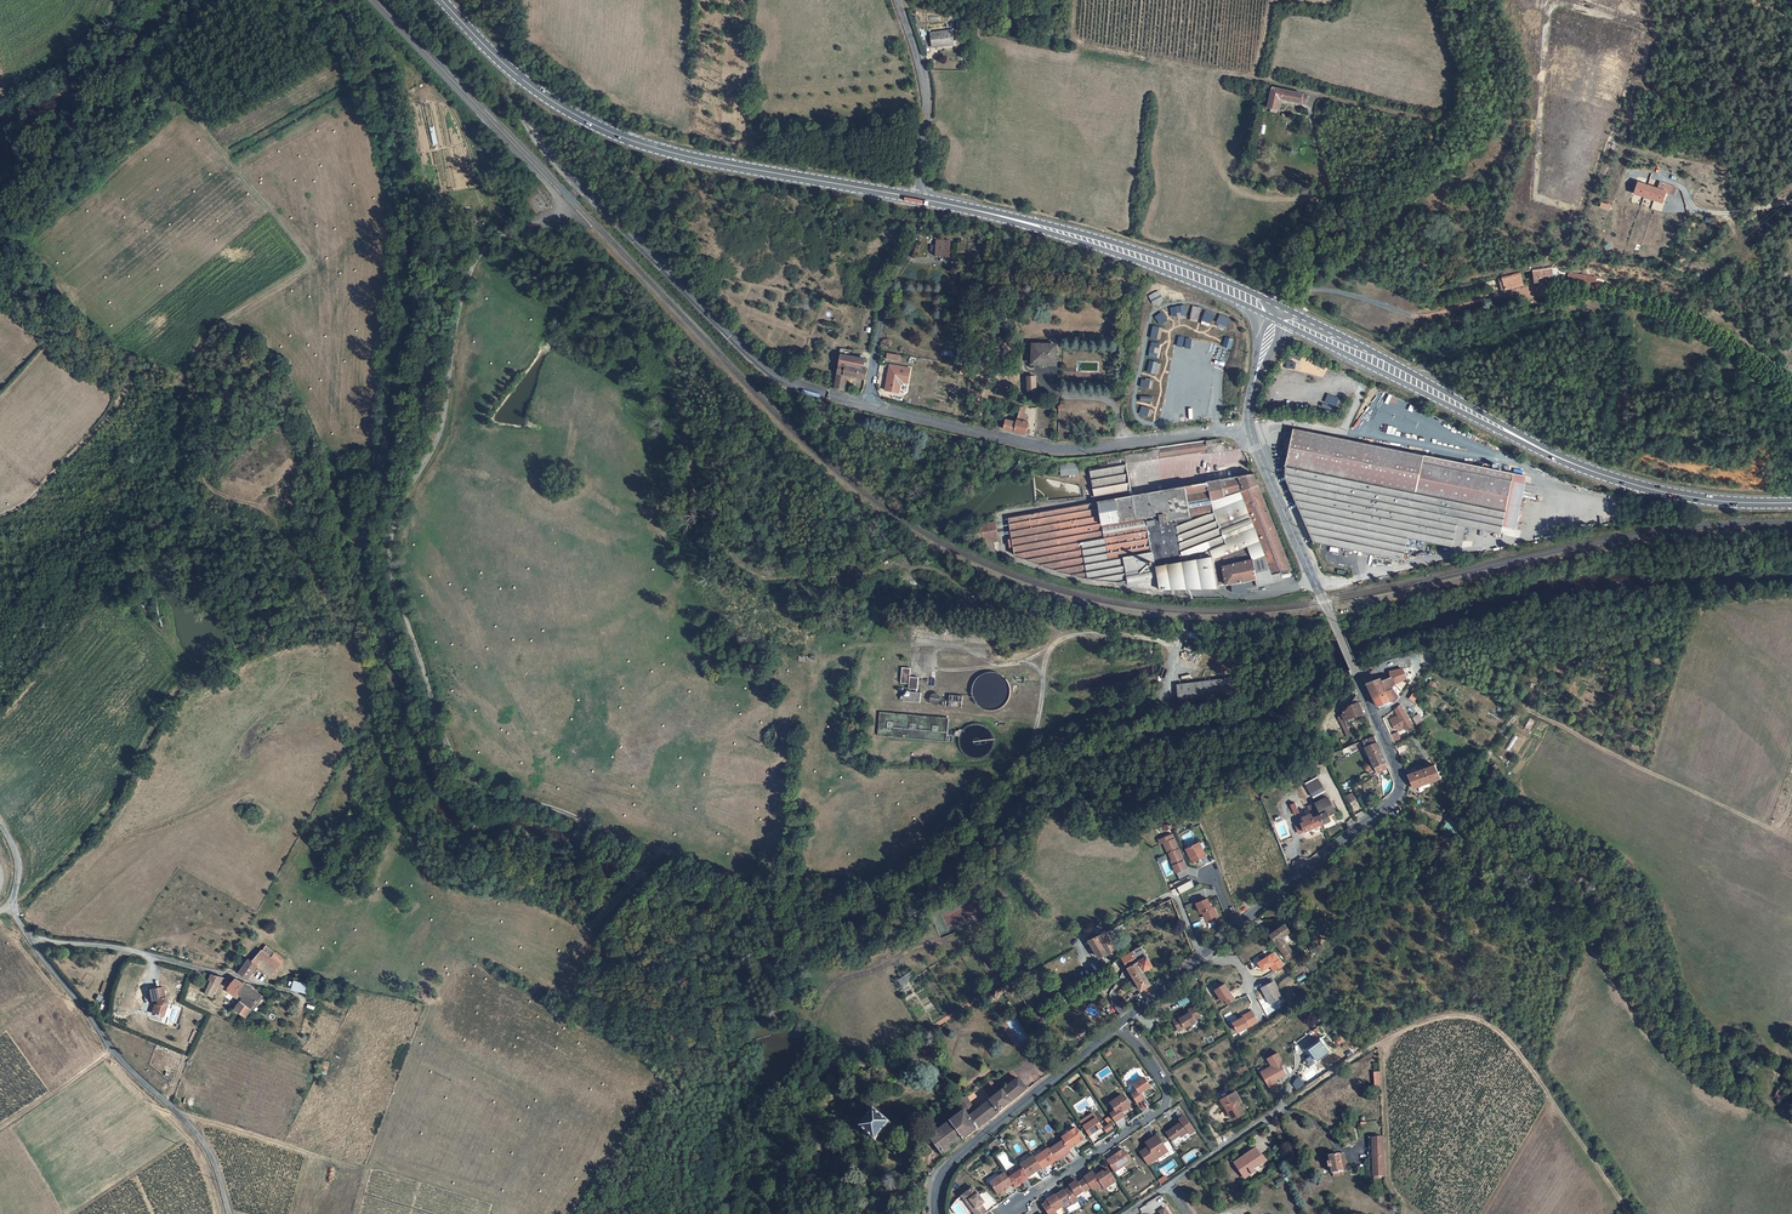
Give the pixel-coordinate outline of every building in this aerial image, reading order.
[(950,32),(928,35),(929,49),(951,47),(950,32)] [(1305,104),(1307,95),(1273,88),(1271,96),(1281,99),(1302,103),(1305,104)] [(1279,110),(1281,99),(1271,96),(1268,108),(1271,108),(1278,110),(1279,110)] [(1666,192),(1638,182),(1634,193),(1663,203),(1666,192)] [(1631,201),(1640,205),(1643,198),(1634,194),(1631,201)] [(931,244),(931,251),(936,252),(936,257),(943,257),(943,255),(950,255),(950,241),(937,240),(937,243),(937,245),(935,245),(931,244)] [(973,257),(967,256),(967,266),(977,267),(977,257),(973,257)] [(1533,270),(1535,283),(1553,280),(1553,284),(1560,283),(1558,271),(1551,270),(1551,268),(1533,270)] [(1505,285),(1501,286),(1502,290),(1506,289),(1506,290),(1509,289),(1514,288),(1523,285),(1520,273),(1503,277),(1503,278),(1505,285)] [(1568,283),(1595,287),(1596,278),(1569,273),(1568,283)] [(1047,360),(1056,360),(1057,347),(1053,347),(1051,347),(1051,345),(1051,344),(1033,344),(1032,364),(1047,364),(1047,360)] [(838,364),(832,364),(829,382),(857,385),(860,376),(856,376),(856,366),(838,364)] [(908,383),(910,368),(890,365),(885,390),(899,392),(900,385),(904,383),(908,383)] [(1028,392),(1037,392),(1036,376),(1027,377),(1028,392)] [(1378,403),(1384,398),(1376,390),(1370,395),(1378,403)] [(1328,393),(1324,401),(1336,406),(1339,398),(1328,393)] [(1394,398),(1391,406),(1402,411),(1405,403),(1394,398)] [(1367,402),(1364,410),(1372,414),(1375,406),(1367,402)] [(1026,406),(1020,407),(1020,409),(1017,419),(1016,422),(1006,420),(1003,429),(1014,432),(1026,435),(1029,422),(1027,422),(1028,416),(1023,414),(1026,406)] [(1414,409),(1411,417),(1421,420),(1424,412),(1414,409)] [(1369,429),(1370,421),(1357,419),(1356,427),(1369,429)] [(1386,421),(1387,432),(1396,432),(1395,421),(1386,421)] [(1401,423),(1401,434),(1411,434),(1411,423),(1401,423)] [(1417,427),(1417,436),(1433,436),(1433,428),(1417,427)] [(1503,526),(1514,473),(1293,428),(1286,465),(1285,477),(1314,541),(1403,560),(1408,537),(1422,540),(1427,541),(1430,542),(1452,546),(1457,524),(1464,526),(1502,533),(1503,526)] [(1437,431),(1435,439),(1445,442),(1447,434),(1437,431)] [(1468,443),(1470,436),(1459,433),(1457,440),(1468,443)] [(1218,439),(1159,448),(1160,449),(1161,458),(1208,451),(1208,453),(1213,452),(1212,444),(1219,443),(1218,439)] [(1148,452),(1125,456),(1125,458),(1126,463),(1161,458),(1160,449),(1147,451),(1148,452)] [(1126,463),(1125,458),(1107,461),(1108,467),(1090,470),(1095,497),(1131,490),(1126,463)] [(1078,463),(1060,463),(1061,475),(1069,475),(1076,475),(1078,475),(1078,463)] [(1503,526),(1515,528),(1526,476),(1514,473),(1503,526)] [(1259,486),(1254,474),(1220,480),(1207,482),(1207,483),(1194,485),(1193,485),(1163,490),(1163,491),(1009,518),(1011,531),(1012,538),(1012,539),(1009,540),(1010,547),(1013,547),(1015,555),(1056,570),(1083,578),(1084,578),(1129,584),(1133,586),(1138,585),(1139,587),(1160,589),(1218,589),(1218,586),(1226,585),(1240,582),(1257,579),(1258,586),(1282,580),(1280,573),(1292,570),(1259,486)] [(995,522),(974,526),(977,545),(982,544),(993,542),(999,540),(995,522)] [(1452,546),(1460,548),(1464,526),(1457,524),(1452,546)] [(996,554),(993,542),(982,544),(982,549),(996,554)] [(909,689),(918,689),(919,677),(910,677),(911,668),(902,668),(901,683),(909,684),(909,689)] [(1367,683),(1374,698),(1394,689),(1392,688),(1396,684),(1397,682),(1400,680),(1403,679),(1407,677),(1406,675),(1405,673),(1404,672),(1403,669),(1379,674),(1380,679),(1367,683)] [(1006,702),(1010,695),(1009,685),(1007,680),(1001,675),(995,672),(987,672),(979,676),(975,681),(972,688),(972,695),(975,701),(981,707),(987,710),(993,710),(1000,707),(1006,702)] [(1177,684),(1179,703),(1240,695),(1238,677),(1177,684)] [(1394,689),(1374,698),(1377,706),(1382,704),(1385,703),(1387,705),(1390,701),(1396,702),(1403,692),(1396,684),(1392,688),(1394,689)] [(904,701),(920,702),(921,693),(904,691),(904,701)] [(1409,699),(1417,704),(1421,697),(1414,693),(1409,699)] [(940,703),(941,700),(941,698),(940,696),(938,694),(936,694),(934,694),(932,695),(930,698),(930,700),(931,702),(932,703),(935,704),(938,704),(940,703)] [(963,696),(949,695),(948,706),(961,707),(963,696)] [(1348,719),(1363,714),(1359,703),(1360,702),(1356,695),(1354,699),(1350,705),(1342,714),(1345,720),(1348,719)] [(1399,718),(1406,713),(1401,704),(1395,709),(1399,718)] [(949,718),(880,712),(878,735),(952,742),(953,736),(947,736),(949,718)] [(1413,726),(1406,713),(1399,718),(1406,730),(1413,726)] [(1345,720),(1342,714),(1340,717),(1348,737),(1352,735),(1348,727),(1351,725),(1348,719),(1345,720)] [(993,747),(993,740),(992,734),(990,730),(981,725),(975,724),(971,725),(965,730),(964,730),(962,733),(961,735),(961,736),(960,742),(963,751),(968,755),(974,758),(982,757),(989,753),(993,747)] [(1394,744),(1401,741),(1397,733),(1391,736),(1394,744)] [(1377,773),(1388,767),(1375,736),(1363,741),(1367,748),(1369,754),(1377,773)] [(1408,775),(1411,782),(1438,771),(1435,765),(1422,770),(1408,775)] [(1406,771),(1408,775),(1422,770),(1420,766),(1406,771)] [(1411,782),(1414,788),(1418,787),(1432,781),(1441,778),(1439,774),(1438,772),(1438,771),(1411,782)] [(1314,798),(1325,791),(1317,776),(1305,783),(1314,798)] [(1419,790),(1433,785),(1432,781),(1418,787),(1419,790)] [(1350,802),(1355,799),(1352,793),(1346,796),(1350,802)] [(1492,800),(1497,805),(1501,801),(1497,796),(1492,800)] [(1319,815),(1323,824),(1331,820),(1329,815),(1336,811),(1328,797),(1318,803),(1316,804),(1319,808),(1317,809),(1319,815)] [(1295,815),(1299,813),(1295,803),(1291,805),(1295,815)] [(1319,815),(1317,809),(1311,812),(1311,814),(1304,818),(1305,821),(1301,823),(1305,832),(1323,824),(1319,815)] [(1456,834),(1460,826),(1449,820),(1444,828),(1456,834)] [(1184,860),(1173,833),(1159,839),(1161,844),(1164,843),(1169,853),(1170,853),(1173,860),(1172,860),(1174,865),(1178,863),(1182,870),(1187,868),(1184,861),(1184,860)] [(1207,856),(1200,842),(1187,849),(1193,862),(1202,858),(1202,859),(1207,856)] [(1178,863),(1174,865),(1177,872),(1182,870),(1178,863)] [(1212,908),(1208,898),(1197,903),(1201,913),(1203,912),(1207,923),(1219,918),(1215,911),(1213,912),(1211,909),(1212,908)] [(1291,931),(1285,923),(1270,935),(1286,956),(1292,952),(1288,945),(1282,937),(1284,937),(1291,931)] [(1123,924),(1107,932),(1109,936),(1125,928),(1123,924)] [(1107,932),(1098,936),(1108,953),(1117,948),(1109,936),(1107,932)] [(1099,957),(1108,953),(1098,936),(1089,940),(1099,957)] [(1143,971),(1153,966),(1141,946),(1131,952),(1143,971)] [(1274,951),(1256,963),(1262,972),(1270,967),(1273,972),(1283,966),(1274,951)] [(1133,977),(1143,971),(1131,952),(1122,957),(1128,967),(1133,977)] [(293,968),(275,955),(271,961),(288,973),(293,968)] [(288,973),(271,961),(266,965),(264,963),(252,976),(247,981),(255,984),(265,975),(278,984),(288,973)] [(1151,985),(1143,971),(1133,977),(1142,991),(1151,985)] [(902,986),(915,978),(911,972),(898,980),(902,986)] [(220,1007),(229,984),(216,980),(215,986),(218,987),(212,1003),(220,1007)] [(306,994),(308,985),(293,980),(290,990),(306,994)] [(1269,1004),(1282,998),(1278,991),(1277,992),(1277,991),(1278,990),(1273,982),(1261,988),(1269,1004)] [(1226,1005),(1235,1001),(1226,983),(1213,989),(1220,1003),(1224,1000),(1226,1005)] [(235,996),(242,1001),(250,990),(243,985),(241,987),(235,996)] [(1002,988),(987,997),(989,1001),(995,998),(996,998),(998,996),(999,995),(1004,992),(1002,988)] [(269,1003),(250,990),(242,1001),(250,1006),(242,1021),(254,1028),(269,1003)] [(167,994),(154,997),(156,1008),(161,1007),(162,1012),(160,1020),(168,1023),(172,1010),(171,1004),(169,1005),(167,994)] [(1235,1000),(1240,1010),(1252,1005),(1247,995),(1235,1000)] [(1190,1010),(1173,1020),(1179,1031),(1196,1021),(1195,1019),(1201,1016),(1195,1006),(1189,1009),(1190,1010)] [(1306,1049),(1307,1050),(1321,1040),(1320,1039),(1306,1049)] [(1312,1057),(1316,1062),(1330,1052),(1321,1040),(1307,1050),(1311,1056),(1313,1054),(1314,1056),(1312,1057)] [(1276,1080),(1289,1074),(1279,1052),(1266,1057),(1269,1066),(1260,1070),(1268,1091),(1279,1086),(1276,1080)] [(1309,1057),(1305,1059),(1310,1065),(1314,1063),(1309,1057)] [(319,1073),(325,1075),(329,1063),(323,1060),(319,1073)] [(1238,1071),(1240,1076),(1248,1071),(1245,1066),(1238,1071)] [(1138,1091),(1131,1096),(1137,1103),(1143,1099),(1140,1094),(1151,1087),(1145,1078),(1133,1085),(1138,1091)] [(976,1113),(970,1117),(977,1130),(993,1118),(1012,1102),(1028,1090),(1019,1079),(976,1113)] [(1126,1088),(1130,1095),(1135,1092),(1131,1086),(1126,1088)] [(1783,1093),(1778,1090),(1775,1097),(1780,1100),(1783,1093)] [(1225,1105),(1233,1120),(1244,1113),(1239,1103),(1237,1103),(1236,1100),(1240,1098),(1236,1091),(1223,1098),(1227,1104),(1225,1105)] [(1122,1113),(1131,1107),(1123,1095),(1111,1104),(1116,1111),(1110,1115),(1115,1122),(1124,1116),(1122,1113)] [(970,1117),(976,1113),(968,1098),(961,1102),(966,1111),(970,1117)] [(970,1136),(977,1130),(970,1117),(966,1111),(931,1136),(947,1152),(958,1144),(964,1140),(970,1136)] [(875,1117),(859,1134),(873,1146),(889,1130),(875,1117)] [(1096,1118),(1083,1127),(1089,1136),(1103,1127),(1096,1118)] [(1181,1122),(1165,1134),(1171,1142),(1180,1136),(1181,1138),(1188,1132),(1181,1122)] [(1102,1128),(1106,1134),(1114,1129),(1110,1123),(1102,1128)] [(1084,1139),(1077,1128),(1068,1134),(1068,1135),(1063,1139),(1064,1140),(1069,1149),(1084,1139)] [(1155,1132),(1144,1139),(1146,1143),(1157,1136),(1155,1132)] [(1137,1149),(1145,1161),(1165,1148),(1157,1136),(1146,1143),(1137,1149)] [(1379,1176),(1384,1177),(1383,1137),(1373,1138),(1373,1148),(1370,1149),(1370,1152),(1374,1152),(1374,1155),(1373,1155),(1373,1176),(1374,1176),(1379,1176)] [(1069,1149),(1064,1140),(1050,1150),(1057,1160),(1057,1161),(1071,1152),(1069,1149)] [(947,1160),(943,1156),(928,1141),(925,1143),(943,1164),(947,1160)] [(1049,1149),(1035,1158),(1042,1168),(1043,1169),(1057,1160),(1050,1150),(1049,1149)] [(1115,1157),(1108,1162),(1114,1172),(1131,1161),(1124,1149),(1118,1153),(1114,1155),(1115,1157)] [(1255,1149),(1245,1156),(1246,1157),(1241,1161),(1243,1164),(1238,1168),(1244,1177),(1251,1172),(1252,1175),(1253,1174),(1251,1172),(1256,1169),(1254,1167),(1258,1164),(1259,1165),(1266,1160),(1262,1155),(1260,1156),(1255,1149)] [(1118,1151),(1106,1159),(1108,1162),(1115,1157),(1114,1155),(1118,1153),(1118,1151)] [(1333,1177),(1343,1175),(1342,1172),(1339,1155),(1330,1156),(1331,1162),(1328,1163),(1329,1167),(1331,1167),(1333,1177)] [(1023,1169),(1028,1177),(1042,1168),(1035,1158),(1034,1156),(1020,1165),(1023,1169)] [(1241,1161),(1246,1157),(1245,1156),(1235,1163),(1238,1168),(1243,1164),(1241,1161)] [(1023,1169),(1009,1178),(1013,1184),(1015,1188),(1029,1179),(1028,1177),(1023,1169)] [(1093,1172),(1084,1178),(1085,1179),(1091,1188),(1093,1191),(1102,1185),(1104,1189),(1112,1184),(1109,1179),(1114,1176),(1110,1171),(1107,1172),(1105,1174),(1104,1172),(1101,1174),(1096,1177),(1093,1172)] [(1009,1178),(1005,1173),(990,1183),(998,1194),(1005,1190),(1005,1191),(1009,1189),(1008,1188),(1013,1184),(1009,1178)] [(1091,1188),(1085,1179),(1079,1183),(1077,1181),(1069,1186),(1071,1187),(1071,1188),(1077,1197),(1084,1191),(1085,1192),(1091,1188)] [(1077,1197),(1071,1188),(1065,1192),(1064,1190),(1056,1196),(1063,1206),(1063,1207),(1071,1202),(1073,1204),(1079,1200),(1077,1197)] [(976,1208),(979,1206),(968,1190),(956,1199),(961,1206),(965,1203),(971,1212),(976,1208)] [(1056,1211),(1063,1206),(1056,1196),(1056,1195),(1048,1200),(1049,1202),(1043,1206),(1048,1213),(1057,1213),(1056,1211)] [(961,1206),(967,1213),(981,1213),(976,1208),(971,1212),(965,1203),(961,1206)]
